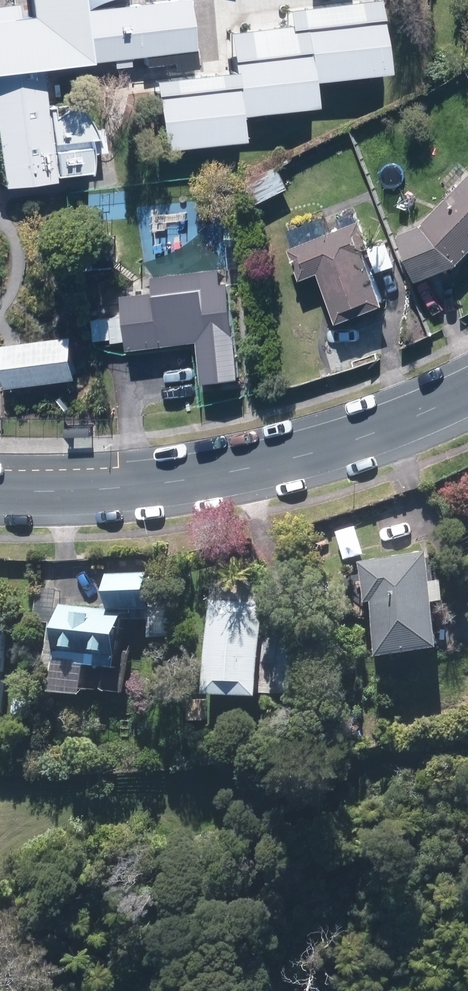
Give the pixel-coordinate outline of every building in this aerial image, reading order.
[(76,180),(82,160),(79,141),(87,139),(81,123),(68,106),(37,109),(33,70),(191,53),(185,0),(182,0),(166,2),(74,12),(73,0),(8,0),(0,1),(0,188),(76,180)] [(229,87),(149,96),(156,152),(233,143),(230,118),(308,109),(306,84),(380,75),(374,19),(297,27),(300,53),(227,61),(229,87)] [(409,239),(426,276),(467,238),(467,181),(409,239)] [(382,231),(370,209),(296,250),(309,273),(321,266),(348,313),(386,291),(360,244),(382,231)] [(92,320),(95,346),(125,342),(126,353),(196,345),(201,385),(237,381),(226,285),(223,285),(221,271),(151,279),(153,295),(120,299),(122,316),(92,320)] [(0,347),(0,359),(3,388),(76,380),(72,339),(0,347)] [(445,627),(427,544),(364,558),(382,640),(445,627)] [(114,603),(68,599),(60,678),(123,684),(131,603),(153,601),(156,570),(118,566),(114,603)] [(272,572),(215,571),(213,686),(270,687),(272,572)] [(0,595),(0,673),(11,674),(13,595),(0,595)]
